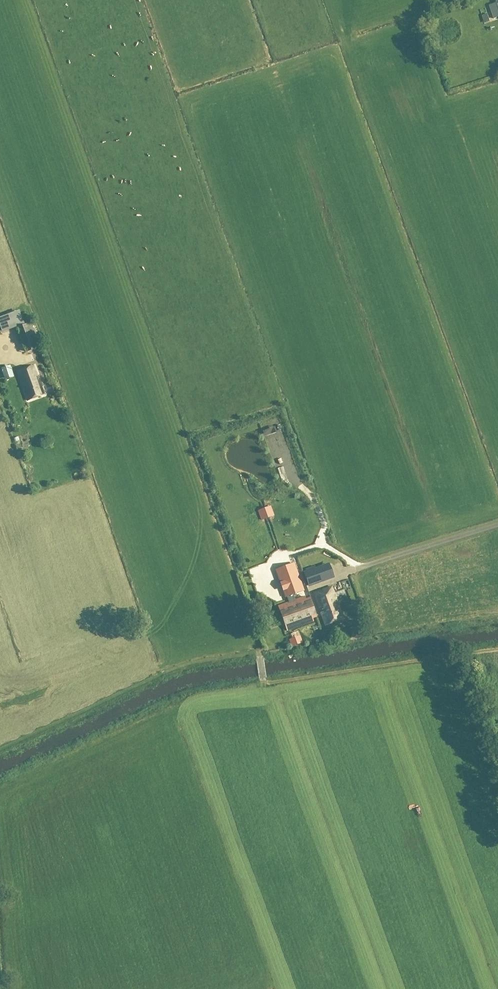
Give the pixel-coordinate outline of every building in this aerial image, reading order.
[(35,345),(34,343),(35,343),(34,338),(28,324),(17,328),(26,353),(38,349),(36,345),(35,345)] [(36,379),(32,367),(16,373),(26,401),(42,396),(37,379),(36,379)] [(2,381),(9,379),(6,368),(0,370),(0,373),(2,381)] [(327,562),(302,570),(306,582),(331,574),(327,562)] [(292,597),(303,593),(292,564),(275,570),(285,599),(286,599),(287,603),(278,605),(288,631),(313,623),(304,597),(293,601),(292,597)] [(331,589),(314,594),(324,626),(342,621),(331,589)] [(300,644),(298,637),(288,641),(291,647),(300,644)]
